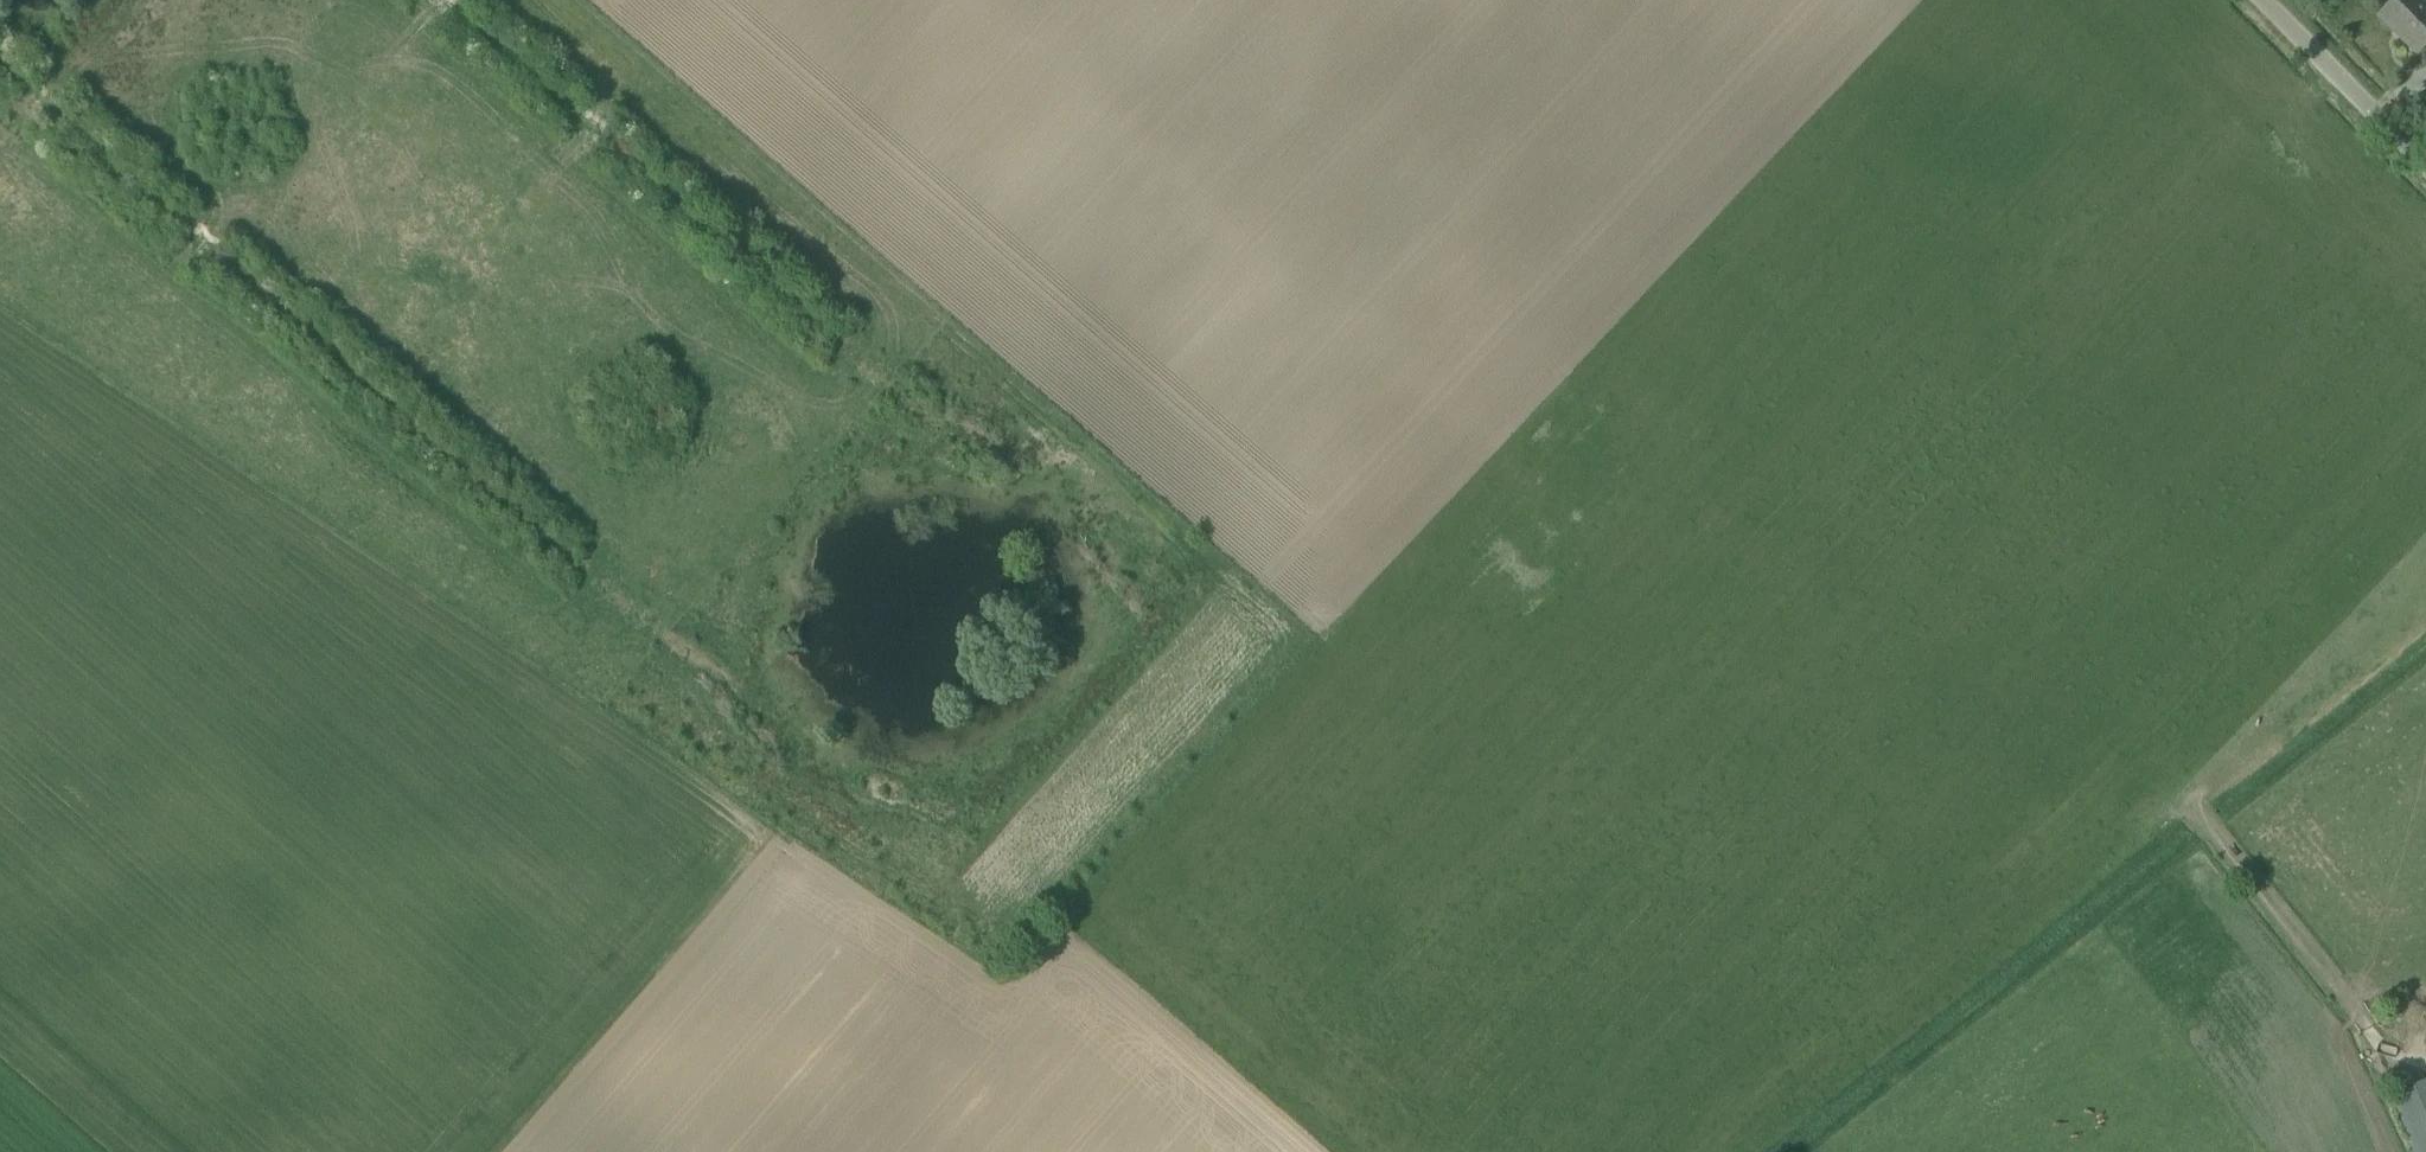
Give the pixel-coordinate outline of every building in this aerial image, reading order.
[(2419,0),(2396,0),(2379,17),(2417,55),(2425,46),(2425,7),(2419,0)]
